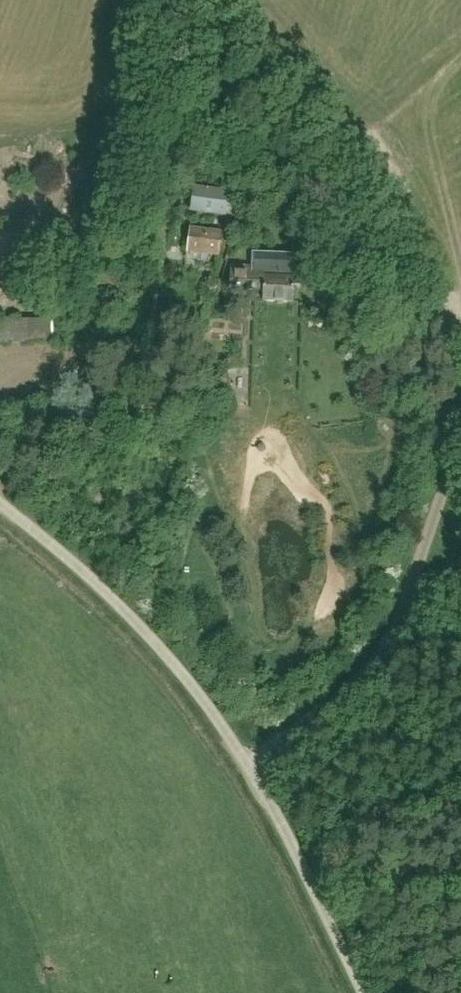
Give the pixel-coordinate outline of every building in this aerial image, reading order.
[(191,212),(226,217),(229,191),(194,187),(191,212)] [(220,256),(223,232),(190,228),(187,252),(220,256)] [(291,302),(292,268),(283,268),(284,259),(259,259),(259,267),(228,267),(227,291),(261,291),(261,301),(291,302)] [(52,319),(0,319),(0,344),(52,343),(52,319)]
